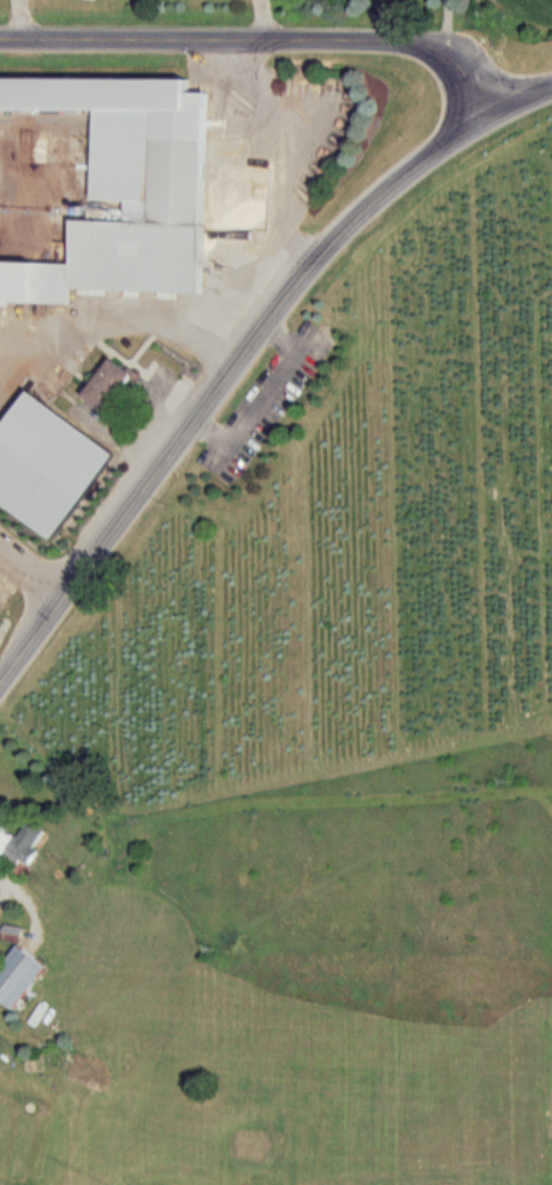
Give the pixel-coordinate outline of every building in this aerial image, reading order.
[(92,200),(125,200),(124,212),(115,212),(115,210),(104,210),(104,217),(90,217),(90,220),(72,220),(71,264),(23,263),(22,302),(71,303),(71,291),(201,293),(205,92),(189,91),(189,81),(0,78),(0,110),(94,111),(92,200)] [(84,396),(106,412),(134,375),(112,358),(84,396)] [(25,392),(0,430),(0,503),(56,539),(114,450),(25,392)] [(47,832),(32,824),(24,838),(5,827),(0,836),(0,852),(26,868),(47,832)] [(15,1010),(46,964),(16,944),(0,968),(0,999),(15,1010)]
